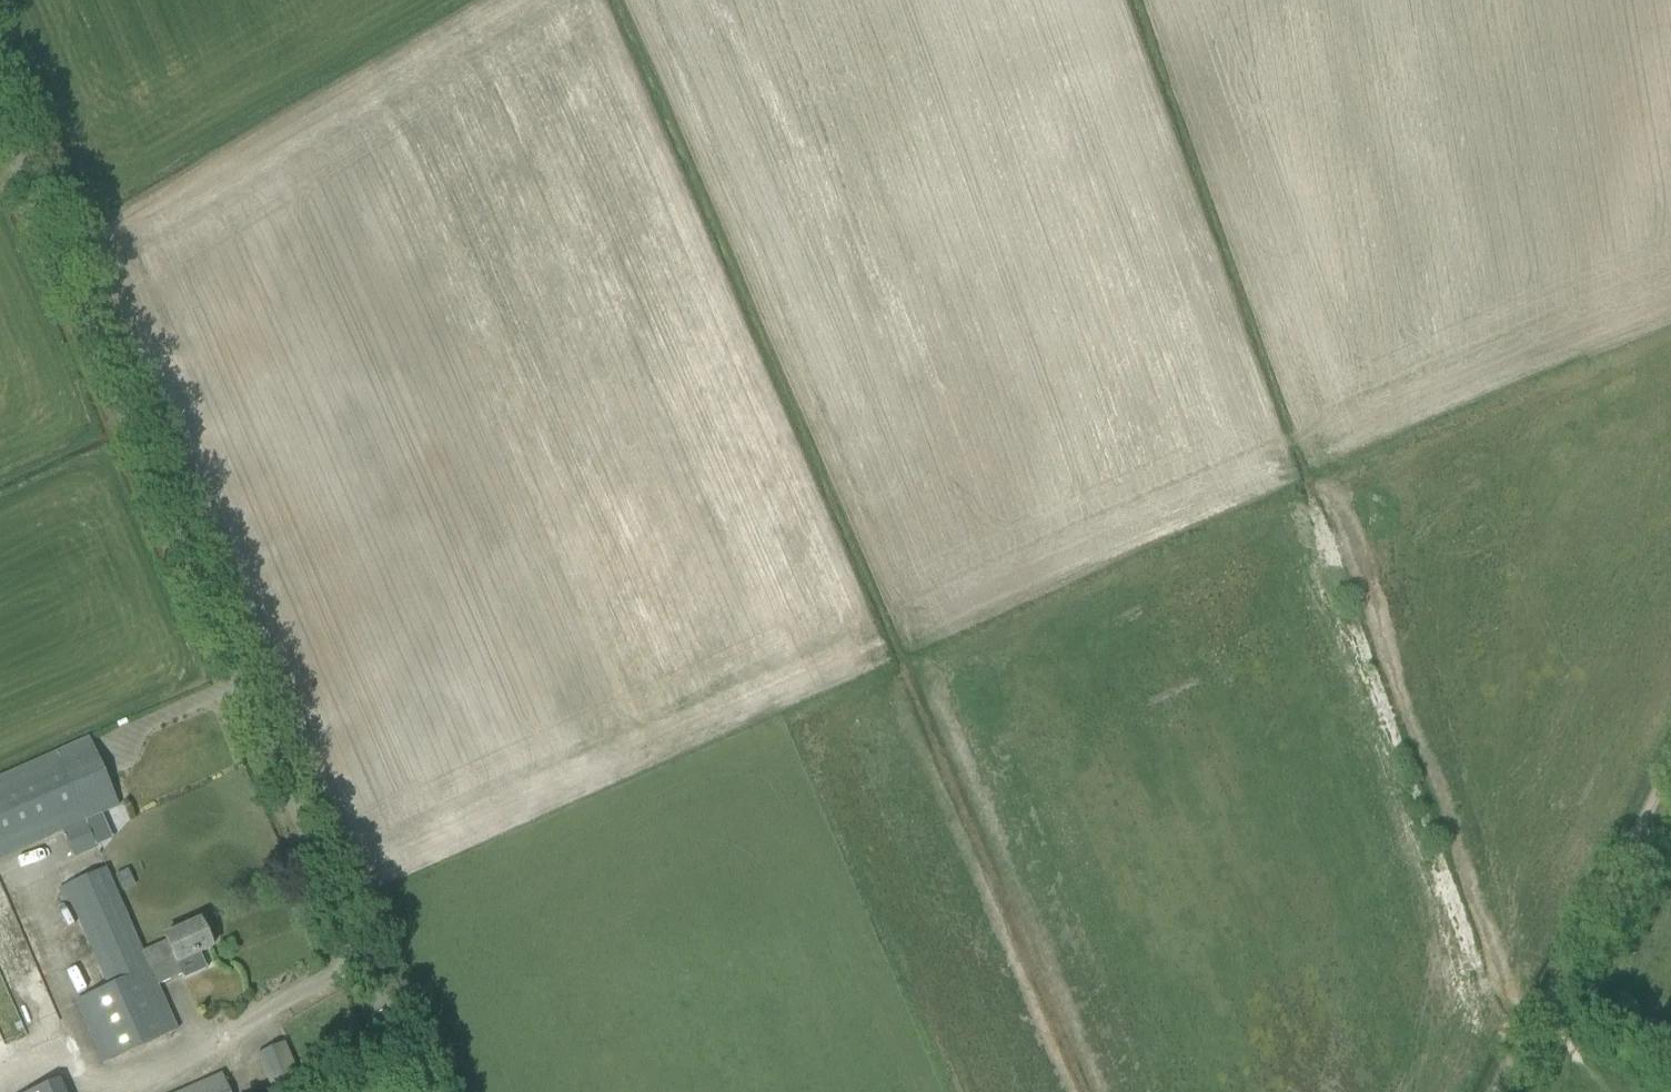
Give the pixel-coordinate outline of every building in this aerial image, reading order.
[(62,831),(73,857),(75,856),(96,847),(84,821),(117,807),(87,738),(0,777),(0,859),(62,831)] [(63,887),(57,889),(62,901),(68,898),(70,902),(80,927),(92,952),(106,985),(87,993),(74,999),(102,1063),(178,1030),(157,984),(181,974),(176,963),(191,957),(211,948),(199,921),(179,930),(178,927),(162,934),(165,940),(143,950),(106,866),(62,885),(63,887)] [(126,869),(115,874),(122,891),(134,886),(126,869)] [(272,1091),(273,1091),(300,1081),(283,1043),(256,1055),(272,1091)] [(222,1072),(177,1091),(231,1091),(222,1072)] [(58,1080),(29,1091),(63,1091),(58,1080)]
